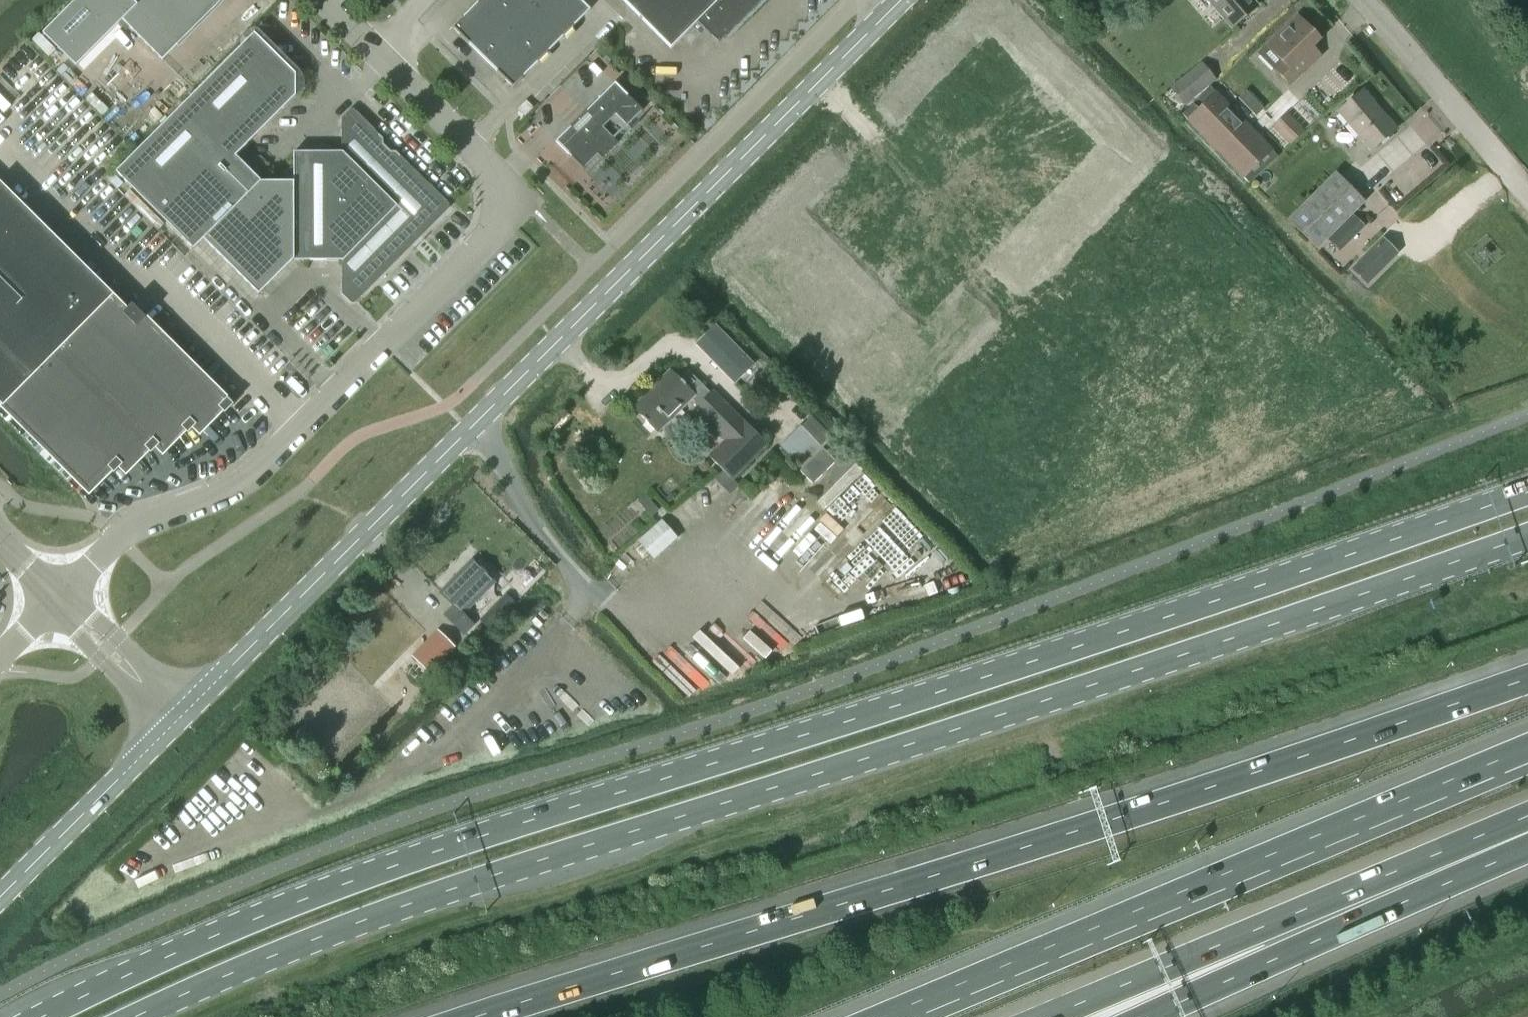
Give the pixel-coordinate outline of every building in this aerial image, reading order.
[(218,4),(222,0),(76,0),(42,34),(75,67),(118,24),(126,32),(129,28),(162,60),(218,4)] [(533,7),(527,0),(479,0),(478,2),(508,32),(533,7)] [(564,37),(573,29),(572,28),(590,11),(579,0),(540,0),(533,7),(564,37)] [(718,43),(762,0),(622,0),(670,48),(697,22),(718,44),(718,43)] [(1111,0),(1097,0),(1097,13),(1112,13),(1111,0)] [(1233,28),(1258,6),(1252,0),(1209,0),(1233,28)] [(482,58),(508,32),(478,2),(477,3),(461,19),(451,28),(468,45),(468,44),(482,58)] [(563,38),(564,37),(533,7),(508,32),(539,63),(547,54),(563,38)] [(1258,54),(1275,70),(1290,85),(1314,61),(1320,55),(1312,46),(1319,39),(1313,32),(1297,16),(1267,46),(1258,54)] [(538,64),(539,63),(508,32),(482,58),(497,73),(496,73),(513,89),(522,80),(521,79),(538,63),(538,64)] [(193,250),(203,240),(261,182),(235,157),(294,97),(295,97),(295,74),(294,74),(254,34),(115,173),(193,250)] [(1200,63),(1169,88),(1184,106),(1215,81),(1200,63)] [(571,158),(630,99),(614,84),(586,112),(585,112),(569,128),(570,128),(556,142),(571,158)] [(1215,91),(1184,120),(1236,172),(1242,178),(1247,183),(1278,157),(1272,150),(1215,91)] [(1245,91),(1238,98),(1255,117),(1263,109),(1245,91)] [(1339,112),(1371,150),(1396,130),(1364,91),(1339,112)] [(630,99),(571,158),(583,170),(597,156),(601,160),(617,144),(613,140),(642,111),(630,99)] [(526,101),(517,110),(524,117),(533,108),(526,101)] [(261,182),(203,240),(258,295),(293,260),(293,262),(341,262),(342,295),(351,304),(354,304),(449,209),(449,205),(353,110),(350,110),(341,119),(341,153),(293,153),(293,182),(261,182)] [(1304,130),(1287,112),(1271,128),(1289,146),(1304,130)] [(1335,172),(1288,219),(1318,249),(1364,202),(1335,172)] [(29,377),(2,404),(89,490),(111,468),(114,471),(120,465),(126,471),(148,448),(151,451),(157,445),(163,451),(185,428),(188,431),(193,425),(199,431),(222,408),(224,411),(230,405),(144,320),(146,319),(132,305),(128,309),(0,183),(0,348),(29,377)] [(1352,215),(1340,227),(1351,238),(1363,227),(1352,215)] [(1382,238),(1351,269),(1366,285),(1398,253),(1382,238)] [(1485,248),(1478,253),(1484,260),(1490,254),(1485,248)] [(715,326),(696,344),(734,383),(752,364),(715,326)] [(732,480),(768,445),(745,421),(743,423),(713,391),(710,394),(693,375),(684,384),(670,370),(631,409),(656,434),(691,400),(697,406),(693,409),(725,441),(708,457),(732,480)] [(822,448),(801,426),(779,447),(800,469),(822,448)] [(822,449),(799,472),(812,484),(834,462),(822,449)] [(790,497),(781,507),(795,521),(804,511),(790,497)] [(652,503),(644,509),(650,517),(658,511),(652,503)] [(463,614),(494,583),(472,561),(440,593),(452,606),(443,615),(463,635),(474,625),(463,614)] [(507,596),(481,621),(490,630),(516,604),(507,596)] [(438,630),(412,656),(428,672),(453,646),(438,630)]
